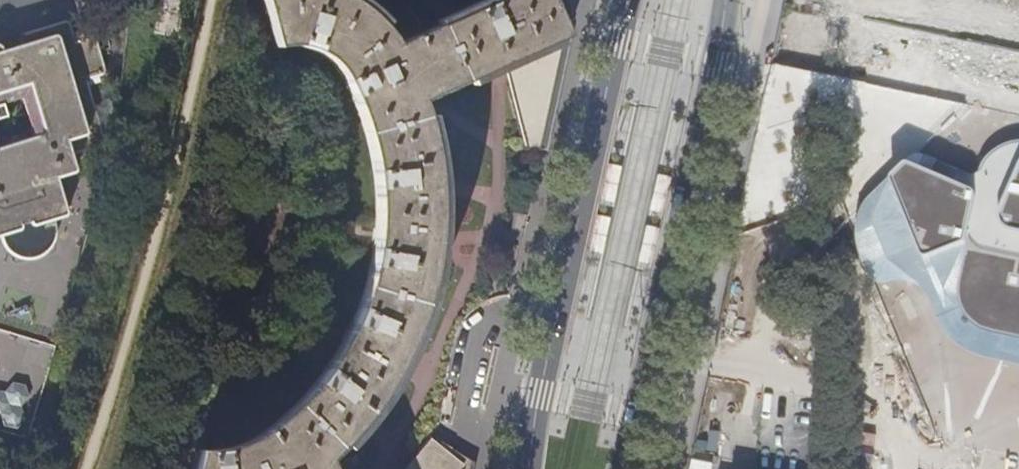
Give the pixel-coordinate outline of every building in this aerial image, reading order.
[(505,64),(566,37),(573,8),(567,0),(489,0),(490,2),(433,27),(396,42),(369,12),(352,0),(264,0),(278,47),(292,45),(310,48),(336,66),(364,123),(376,179),(377,216),(368,278),(346,336),(323,375),(271,430),(252,441),(224,451),(214,452),(193,450),(189,468),(333,468),(330,461),(380,401),(393,380),(419,323),(435,258),(439,190),(433,145),(421,101),(505,64)] [(87,79),(103,75),(106,72),(107,69),(97,34),(95,31),(93,31),(75,36),(71,23),(67,19),(24,32),(19,38),(19,40),(22,43),(4,48),(3,46),(0,43),(0,245),(3,251),(10,257),(17,261),(26,262),(34,261),(42,258),(50,251),(53,247),(57,237),(57,229),(55,221),(64,218),(66,214),(66,212),(56,179),(71,174),(74,172),(75,170),(75,168),(71,154),(102,145),(105,142),(105,140),(87,79)] [(566,37),(505,64),(526,150),(534,149),(541,151),(562,56),(566,37)] [(623,167),(607,164),(599,200),(616,204),(623,167)] [(665,215),(673,179),(659,176),(650,212),(665,215)] [(588,251),(604,255),(612,219),(596,215),(588,251)] [(654,267),(662,230),(647,227),(639,264),(654,267)] [(989,304),(1018,304),(1018,239),(988,239),(989,304)] [(11,384),(3,393),(0,393),(0,425),(1,428),(13,431),(22,421),(19,408),(27,399),(23,387),(11,384)] [(406,468),(471,468),(472,464),(432,440),(406,468)]
